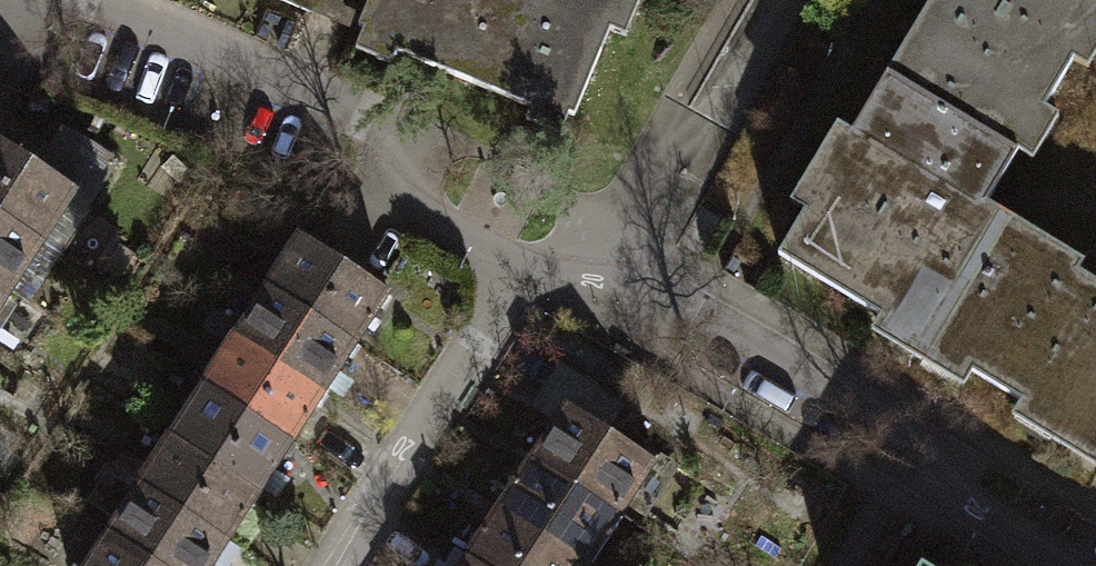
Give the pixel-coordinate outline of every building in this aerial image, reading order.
[(349,29),(361,0),(279,0),(349,29)] [(349,29),(342,46),(382,62),(388,49),(524,104),(516,123),(550,137),(601,16),(618,23),(628,0),(361,0),(349,29)] [(0,148),(0,219),(34,241),(66,192),(0,148)] [(0,219),(0,290),(1,291),(34,241),(0,219)] [(289,236),(256,286),(345,342),(378,292),(289,236)] [(256,286),(224,335),(313,392),(345,342),(256,286)] [(224,335),(191,385),(281,442),(313,392),(224,335)] [(554,406),(596,432),(612,406),(557,370),(540,398),(554,406)] [(191,385),(159,434),(250,492),(281,442),(191,385)] [(596,432),(554,406),(522,455),(612,514),(645,464),(596,432)] [(159,434),(126,484),(218,541),(250,492),(159,434)] [(612,514),(522,455),(490,505),(580,563),(612,514)] [(94,533),(146,565),(202,565),(218,541),(126,484),(94,533)] [(490,505),(458,554),(476,565),(578,565),(580,563),(490,505)] [(72,565),(146,565),(94,533),(72,565)] [(458,554),(450,565),(476,565),(458,554)]
